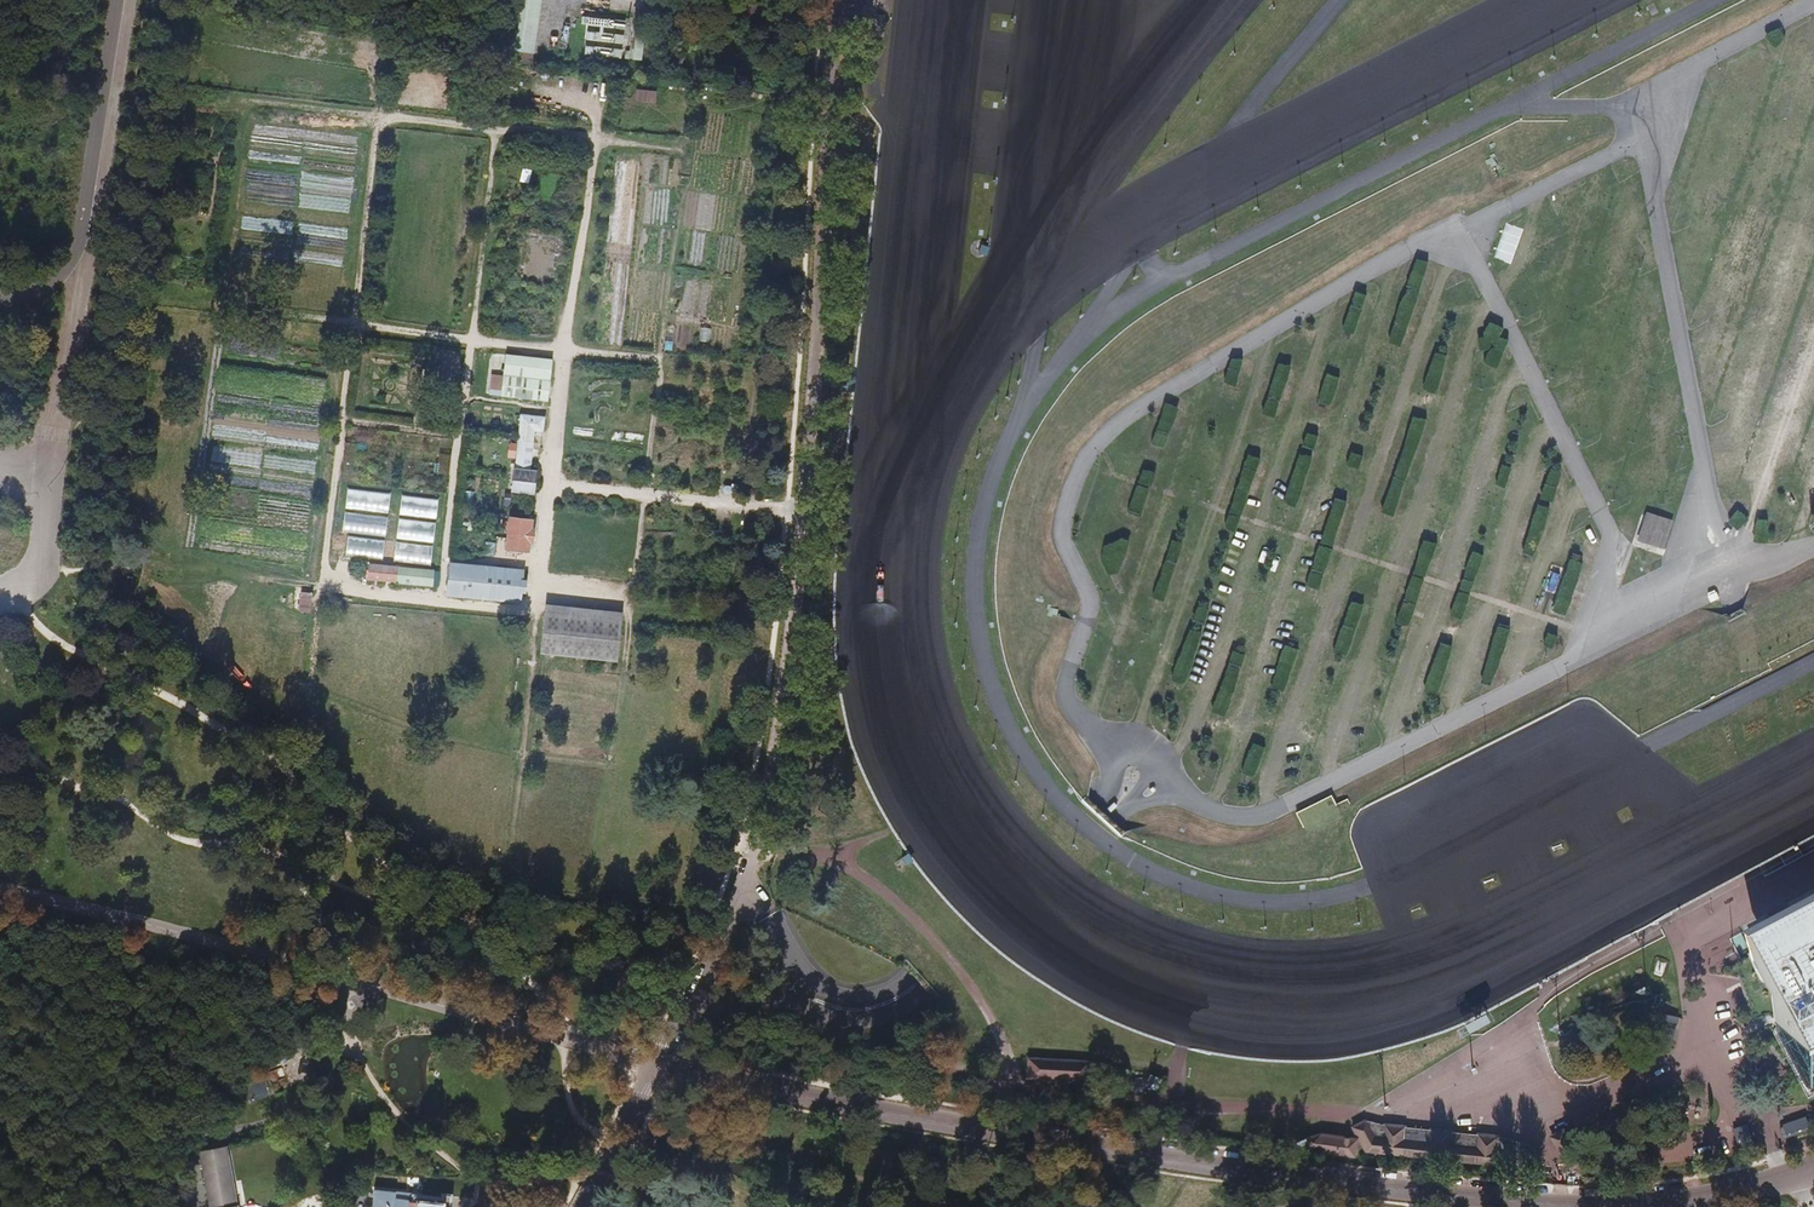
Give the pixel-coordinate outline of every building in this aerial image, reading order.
[(530,63),(540,0),(513,0),(504,60),(530,63)] [(589,21),(588,30),(624,34),(625,25),(589,21)] [(637,27),(632,62),(641,63),(647,29),(637,27)] [(586,36),(585,44),(622,47),(623,39),(586,36)] [(586,50),(584,58),(620,62),(621,54),(586,50)] [(635,87),(632,100),(653,104),(655,91),(635,87)] [(650,187),(648,221),(659,221),(660,188),(650,187)] [(1506,223),(1494,257),(1511,263),(1523,229),(1506,223)] [(699,342),(709,343),(711,328),(700,327),(699,342)] [(506,357),(501,399),(546,405),(552,363),(506,357)] [(512,491),(530,492),(532,474),(528,473),(532,431),(541,432),(542,418),(520,416),(518,434),(512,491)] [(1303,444),(1312,447),(1315,436),(1306,433),(1303,444)] [(340,463),(354,463),(355,442),(341,441),(340,463)] [(507,442),(505,457),(512,458),(514,443),(507,442)] [(448,473),(448,453),(436,453),(436,473),(448,473)] [(1349,453),(1347,466),(1357,467),(1359,455),(1349,453)] [(1554,488),(1558,474),(1549,472),(1545,485),(1554,488)] [(1664,549),(1673,520),(1645,511),(1636,541),(1664,549)] [(1228,515),(1224,528),(1233,530),(1237,517),(1228,515)] [(494,551),(505,553),(505,548),(527,551),(528,543),(531,543),(532,531),(529,531),(530,522),(509,519),(506,540),(495,539),(494,551)] [(1321,573),(1329,549),(1319,545),(1310,569),(1321,573)] [(395,583),(431,586),(432,571),(369,564),(367,579),(395,581),(395,583)] [(446,595),(519,603),(522,574),(450,565),(446,595)] [(1551,565),(1544,588),(1554,592),(1562,568),(1551,565)] [(1308,572),(1307,586),(1318,587),(1319,573),(1308,572)] [(296,611),(310,612),(311,592),(298,592),(296,611)] [(622,611),(545,604),(544,613),(540,654),(586,658),(617,661),(622,611)] [(1238,668),(1242,655),(1232,652),(1228,665),(1238,668)] [(1813,1069),(1813,894),(1747,929),(1740,933),(1705,951),(1699,959),(1704,972),(1738,976),(1754,1022),(1743,1026),(1748,1036),(1757,1032),(1790,1073),(1793,1076),(1799,1072),(1803,1070),(1805,1073),(1813,1069)] [(1651,973),(1661,977),(1667,963),(1657,958),(1651,973)] [(1658,1040),(1672,1042),(1676,1017),(1662,1015),(1658,1040)] [(1027,1078),(1087,1082),(1088,1063),(1028,1059),(1027,1078)] [(1778,1127),(1783,1138),(1809,1128),(1805,1116),(1778,1127)] [(1512,1140),(1507,1139),(1364,1122),(1349,1130),(1351,1134),(1355,1131),(1366,1151),(1539,1169),(1540,1157),(1539,1156),(1536,1153),(1533,1150),(1526,1145),(1525,1144),(1521,1142),(1516,1141),(1512,1140)] [(1567,1165),(1572,1168),(1576,1167),(1581,1162),(1564,1130),(1552,1137),(1567,1165)] [(1305,1136),(1303,1150),(1353,1156),(1355,1139),(1324,1133),(1321,1131),(1305,1136)] [(229,1146),(199,1151),(210,1206),(240,1206),(229,1146)] [(1598,1163),(1616,1170),(1618,1163),(1601,1156),(1598,1163)] [(451,1193),(443,1192),(442,1198),(374,1190),(372,1206),(450,1206),(451,1193)]
